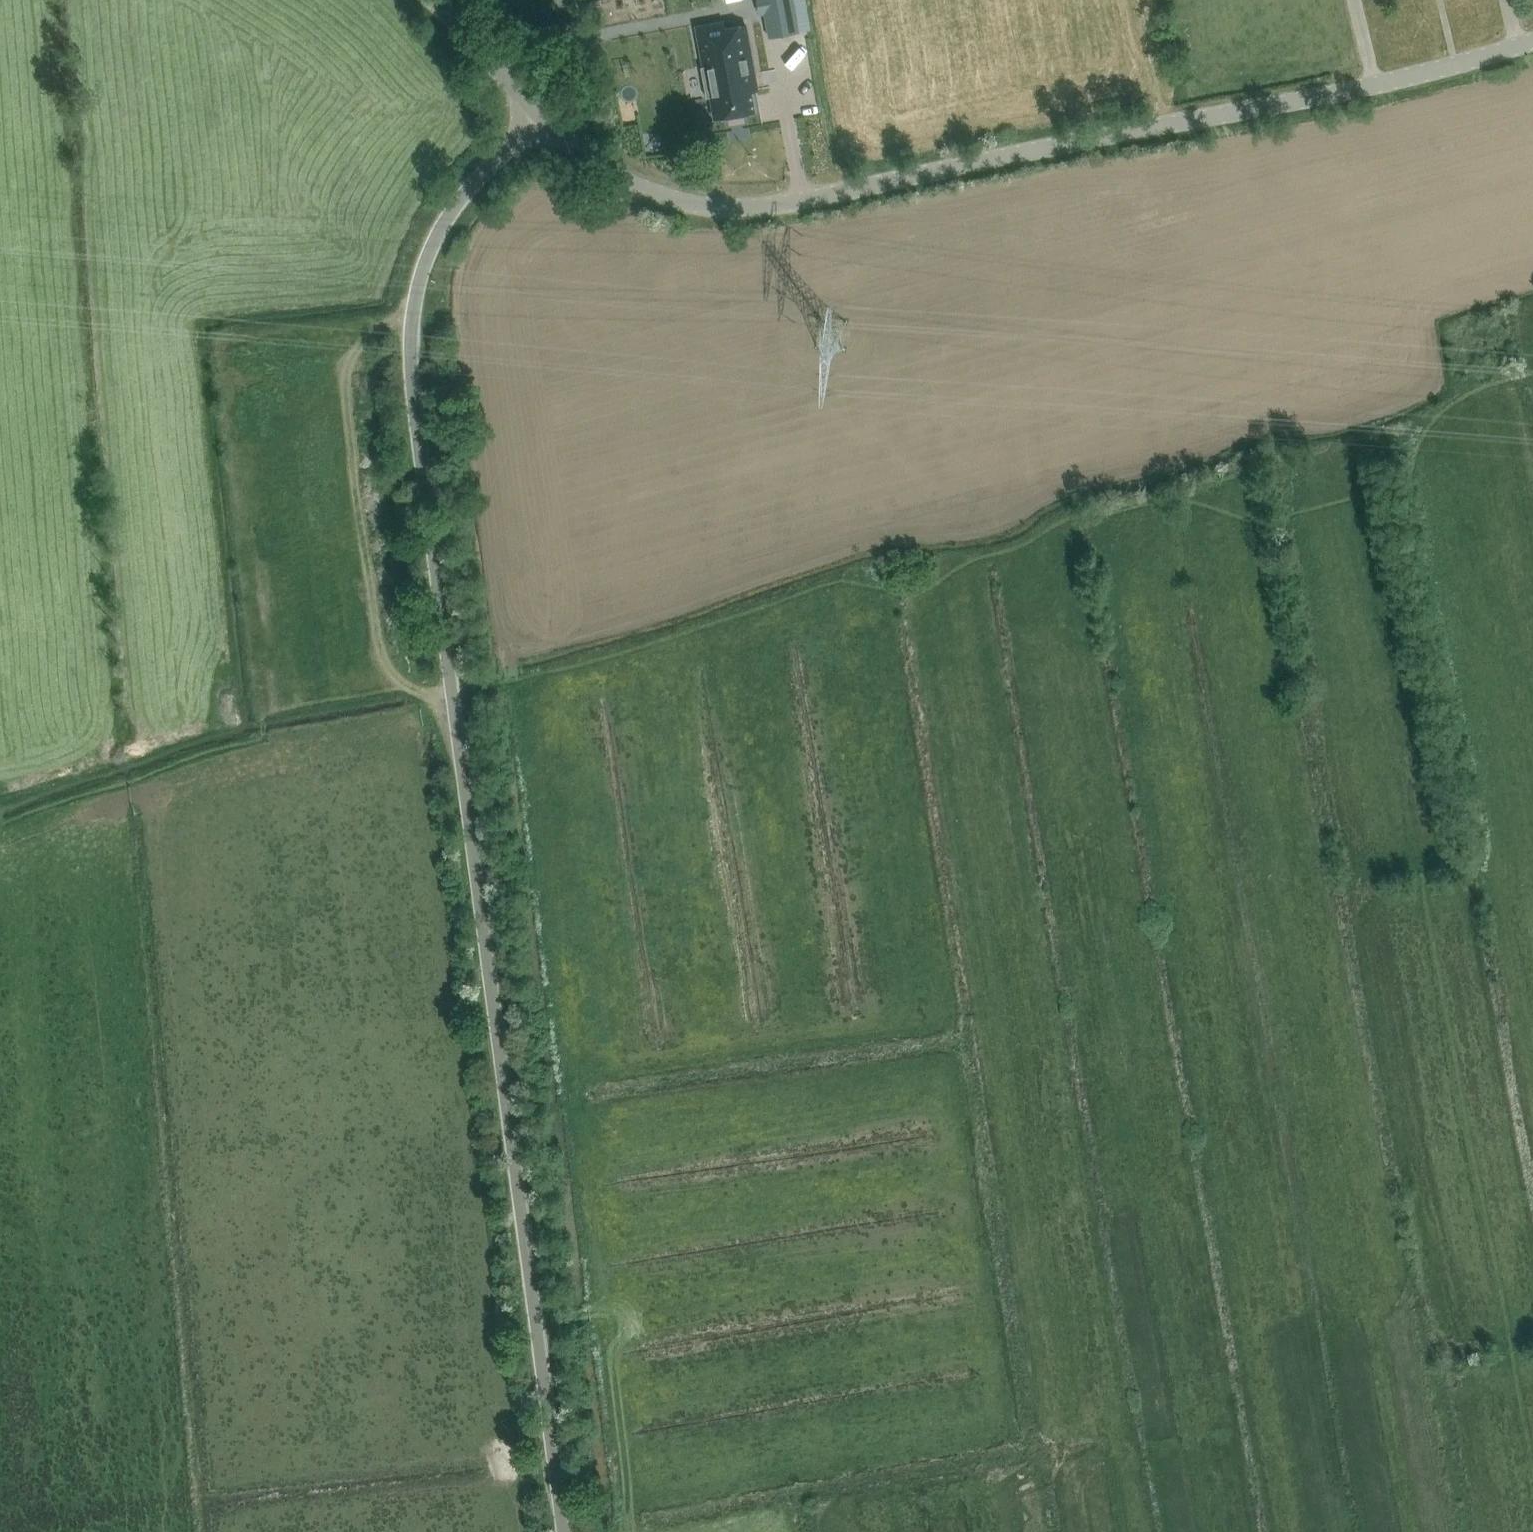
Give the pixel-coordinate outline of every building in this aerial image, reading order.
[(783,20),(808,16),(806,0),(780,0),(783,20)] [(714,26),(688,31),(695,70),(692,70),(697,101),(700,100),(701,109),(704,122),(743,115),(737,79),(743,78),(735,29),(715,32),(714,26)]
